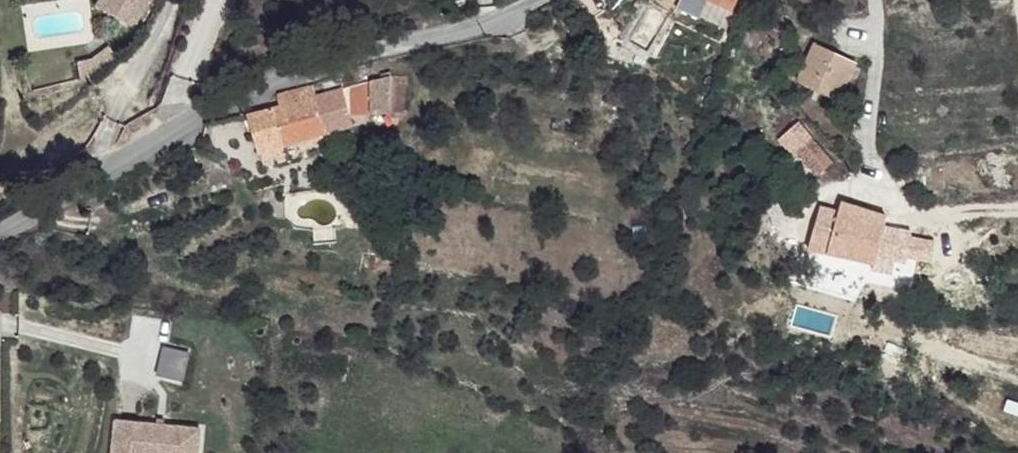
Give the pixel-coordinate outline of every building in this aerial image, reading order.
[(98,10),(107,15),(115,0),(103,0),(98,10)] [(107,15),(136,30),(153,0),(115,0),(107,15)] [(736,12),(741,0),(707,0),(736,12)] [(818,47),(799,85),(837,103),(856,66),(818,47)] [(113,50),(95,61),(99,77),(121,61),(113,50)] [(95,61),(77,64),(79,80),(99,77),(95,61)] [(373,78),(370,109),(402,113),(407,82),(373,78)] [(249,113),(260,154),(329,132),(319,94),(316,84),(278,94),(280,105),(249,113)] [(319,94),(329,132),(352,127),(342,89),(319,94)] [(786,130),(799,147),(810,138),(797,121),(786,130)] [(790,154),(812,179),(831,163),(810,138),(799,147),(790,154)] [(840,205),(838,212),(850,216),(852,208),(840,205)] [(820,206),(808,248),(874,265),(877,258),(903,261),(906,248),(908,230),(884,224),(886,216),(859,209),(852,208),(850,216),(838,212),(820,206)] [(906,248),(903,261),(923,269),(925,255),(906,248)] [(116,417),(112,452),(199,452),(202,426),(116,417)]
